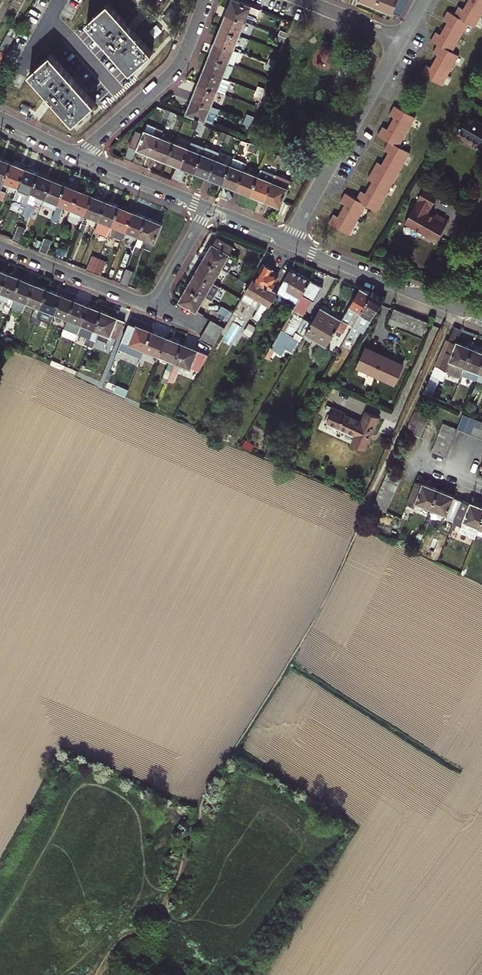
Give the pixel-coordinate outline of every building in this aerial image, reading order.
[(253,5),(240,0),(232,0),(227,13),(246,21),(249,13),(253,5)] [(401,14),(409,0),(379,0),(376,7),(394,14),(395,12),(401,14)] [(463,8),(459,5),(454,14),(448,10),(443,19),(447,21),(440,33),(436,31),(431,40),(438,43),(433,52),(437,54),(430,67),(426,64),(421,73),(441,84),(458,55),(451,51),(468,22),(475,25),(481,12),(481,0),(467,0),(463,8)] [(154,51),(109,2),(87,21),(132,71),(154,51)] [(253,5),(249,13),(255,16),(258,9),(257,7),(253,5)] [(221,27),(241,35),(246,21),(227,13),(221,27)] [(221,27),(216,41),(235,49),(241,35),(221,27)] [(0,51),(0,55),(4,57),(13,42),(7,39),(0,51)] [(210,55),(229,63),(234,65),(240,51),(235,49),(216,41),(210,55)] [(97,102),(52,53),(30,73),(74,122),(97,102)] [(205,69),(224,77),(229,63),(210,55),(205,69)] [(231,80),(224,77),(205,69),(199,83),(218,91),(225,93),(231,80)] [(199,83),(193,97),(212,105),(218,91),(199,83)] [(193,97),(187,113),(206,121),(212,105),(193,97)] [(376,211),(410,152),(398,145),(415,116),(394,104),(390,113),(394,116),(387,128),(382,125),(378,134),(389,140),(384,149),(389,152),(382,164),(378,161),(373,169),(368,177),(373,180),(365,193),(361,190),(356,199),(346,193),(341,201),(345,203),(337,216),(334,214),(329,223),(349,234),(366,204),(376,211)] [(468,114),(459,130),(481,143),(481,122),(468,114)] [(148,124),(146,130),(154,134),(156,127),(148,124)] [(130,146),(154,156),(161,137),(164,131),(164,130),(156,127),(154,134),(146,130),(144,134),(136,130),(130,146)] [(164,131),(161,137),(175,142),(178,137),(164,131)] [(175,142),(161,137),(154,156),(168,161),(175,142)] [(196,150),(198,144),(192,141),(189,148),(196,150)] [(175,142),(168,161),(181,167),(189,148),(175,142)] [(181,167),(196,173),(206,147),(198,144),(196,150),(189,148),(181,167)] [(206,147),(196,173),(210,178),(217,159),(220,152),(206,147)] [(224,184),(238,190),(245,170),(248,163),(235,157),(232,165),(224,184)] [(5,181),(13,163),(0,158),(0,179),(1,179),(0,181),(0,194),(2,190),(5,181)] [(210,178),(224,184),(232,165),(217,159),(210,178)] [(13,163),(5,181),(10,183),(19,186),(26,168),(13,163)] [(40,174),(26,168),(19,186),(16,193),(25,197),(21,206),(26,208),(40,174)] [(262,169),(259,176),(251,195),(265,201),(276,175),(262,169)] [(245,170),(238,190),(251,195),(259,176),(245,170)] [(40,174),(26,208),(24,214),(28,216),(34,200),(43,204),(54,179),(40,174)] [(276,175),(265,201),(281,207),(291,181),(276,175)] [(67,185),(54,179),(43,204),(52,208),(48,217),(52,219),(67,185)] [(2,190),(7,192),(10,183),(5,181),(2,190)] [(67,185),(52,219),(50,225),(55,227),(64,205),(73,209),(80,190),(67,185)] [(440,192),(426,185),(418,199),(420,200),(417,206),(415,205),(406,222),(437,241),(447,223),(445,221),(446,219),(437,213),(436,214),(435,216),(429,212),(429,211),(430,210),(429,209),(431,206),(432,207),(440,192)] [(84,220),(86,214),(94,195),(80,190),(73,209),(70,215),(84,220)] [(94,195),(86,214),(91,216),(100,220),(107,201),(94,195)] [(109,235),(114,225),(121,207),(107,201),(100,220),(96,229),(109,235)] [(123,239),(127,230),(134,212),(121,207),(114,225),(109,235),(109,236),(114,238),(115,236),(123,239)] [(148,217),(134,212),(127,230),(140,236),(148,217)] [(83,223),(87,225),(91,216),(86,214),(84,220),(83,223)] [(163,223),(148,217),(140,236),(145,238),(156,242),(163,223)] [(26,228),(19,225),(13,239),(21,242),(24,235),(26,228)] [(230,254),(237,243),(219,233),(204,257),(222,268),(229,272),(237,258),(230,254)] [(27,245),(30,237),(24,235),(21,242),(27,245)] [(140,236),(136,245),(141,247),(145,238),(140,236)] [(53,240),(45,237),(40,250),(48,253),(53,240)] [(100,259),(100,258),(94,255),(88,269),(94,272),(100,259)] [(214,282),(222,268),(204,257),(196,272),(214,282)] [(94,272),(102,275),(107,262),(100,259),(94,272)] [(254,277),(246,291),(263,301),(252,319),(260,323),(277,293),(279,290),(271,286),(278,275),(273,272),(274,269),(266,264),(257,279),(254,277)] [(136,269),(128,266),(121,283),(129,286),(136,269)] [(277,293),(297,305),(312,279),(292,267),(279,290),(277,293)] [(1,291),(9,272),(0,269),(0,291),(1,291)] [(14,296),(21,278),(9,272),(1,291),(0,294),(0,301),(10,305),(14,296)] [(206,296),(214,282),(196,272),(188,286),(206,296)] [(241,273),(239,278),(245,281),(248,277),(241,273)] [(14,296),(28,302),(36,284),(21,278),(14,296)] [(236,282),(242,286),(245,281),(239,278),(236,282)] [(298,329),(305,334),(313,321),(304,315),(313,298),(315,300),(323,285),(312,279),(297,305),(272,346),(275,348),(283,353),(286,346),(292,350),(300,337),(295,334),(298,329)] [(38,316),(42,308),(49,289),(36,284),(28,302),(37,306),(30,321),(35,323),(38,316)] [(198,310),(206,296),(188,286),(180,300),(198,310)] [(362,286),(343,319),(343,320),(353,326),(355,323),(372,293),(362,286)] [(42,308),(56,313),(63,295),(49,289),(42,308)] [(246,292),(243,299),(258,307),(262,301),(246,292)] [(358,328),(365,332),(384,300),(372,293),(355,323),(353,326),(349,334),(353,336),(358,328)] [(56,313),(69,319),(77,300),(63,295),(56,313)] [(69,319),(82,324),(90,306),(77,300),(69,319)] [(229,309),(223,305),(219,311),(231,318),(234,312),(229,309)] [(85,343),(89,345),(103,311),(90,306),(82,324),(91,328),(85,343)] [(305,334),(327,347),(343,320),(343,319),(321,306),(313,321),(305,334)] [(389,323),(402,328),(409,331),(422,336),(428,322),(421,319),(395,309),(389,323)] [(111,336),(118,339),(126,321),(103,311),(89,345),(94,347),(98,338),(108,343),(111,336)] [(208,327),(221,335),(225,328),(211,320),(208,327)] [(120,348),(142,357),(153,331),(130,322),(120,348)] [(251,322),(246,332),(252,335),(257,325),(251,322)] [(204,332),(218,341),(221,335),(208,327),(204,332)] [(295,334),(300,337),(302,339),(305,334),(298,329),(295,334)] [(150,351),(160,355),(168,337),(153,331),(142,357),(138,365),(144,367),(150,351)] [(214,347),(218,341),(204,332),(201,339),(214,347)] [(165,376),(170,378),(184,343),(168,337),(160,355),(171,360),(165,376)] [(292,350),(295,351),(302,339),(300,337),(292,350)] [(463,374),(473,348),(457,341),(457,343),(450,340),(439,367),(462,377),(463,374)] [(200,372),(210,355),(199,350),(184,343),(170,378),(174,380),(181,364),(200,372)] [(404,363),(367,347),(358,367),(395,383),(404,363)] [(481,368),(481,351),(473,348),(463,374),(477,380),(481,368)] [(365,449),(380,417),(367,411),(363,421),(346,414),(346,412),(334,407),(328,421),(357,434),(353,443),(365,449)] [(413,418),(426,424),(429,417),(416,411),(413,418)] [(458,429),(465,431),(471,417),(464,414),(458,429)] [(471,417),(465,431),(472,434),(478,420),(471,417)] [(423,431),(426,424),(413,418),(410,425),(423,431)] [(472,434),(480,437),(481,430),(481,421),(478,420),(472,434)] [(455,436),(458,429),(443,423),(441,430),(455,436)] [(423,431),(410,425),(407,431),(420,437),(423,431)] [(440,431),(438,437),(452,443),(455,436),(441,430),(440,431)] [(404,438),(417,444),(420,437),(407,431),(404,438)] [(452,443),(438,437),(438,438),(435,444),(450,450),(452,443)] [(252,450),(254,446),(246,441),(244,446),(252,450)] [(450,450),(435,444),(433,451),(433,452),(447,457),(450,450)] [(291,455),(282,450),(277,459),(285,464),(291,455)] [(385,479),(399,485),(402,479),(388,472),(385,479)] [(382,485),(396,491),(399,485),(385,479),(382,485)] [(412,506),(421,484),(417,482),(408,505),(412,506)] [(422,484),(421,484),(412,506),(416,508),(418,503),(433,509),(440,490),(423,483),(422,484)] [(382,485),(379,492),(393,498),(396,491),(382,485)] [(440,490),(433,509),(447,514),(445,519),(455,523),(463,501),(456,497),(456,496),(440,490)] [(376,499),(390,505),(393,498),(379,492),(376,499)] [(387,512),(390,505),(376,499),(373,505),(387,512)] [(463,501),(455,523),(462,525),(461,527),(478,533),(480,528),(481,524),(481,506),(471,502),(470,503),(463,501)]
